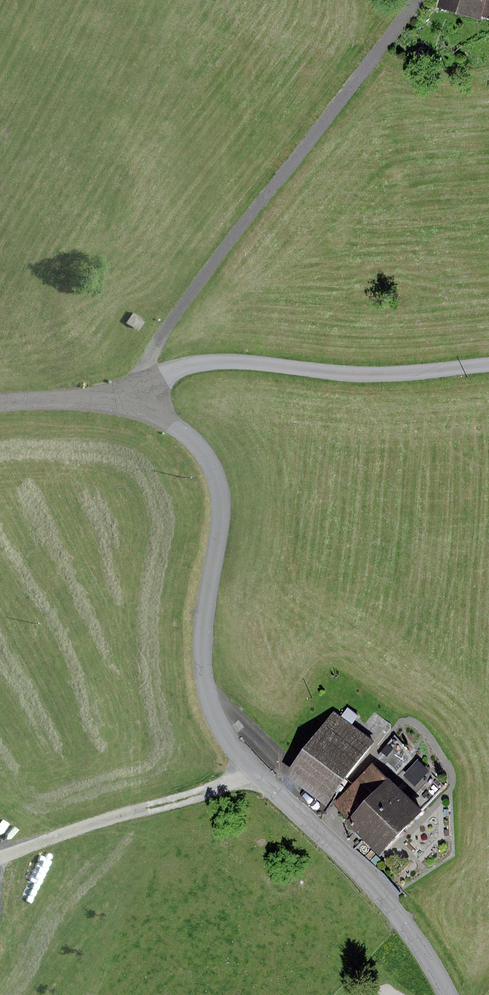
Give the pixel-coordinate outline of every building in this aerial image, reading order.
[(438,10),(481,23),(488,0),(440,0),(438,10)] [(133,312),(127,323),(136,328),(143,318),(133,312)] [(336,713),(286,776),(324,806),(375,743),(336,713)] [(422,755),(404,773),(428,796),(446,778),(422,755)] [(372,768),(336,806),(349,819),(345,823),(378,855),(419,812),(372,768)]
